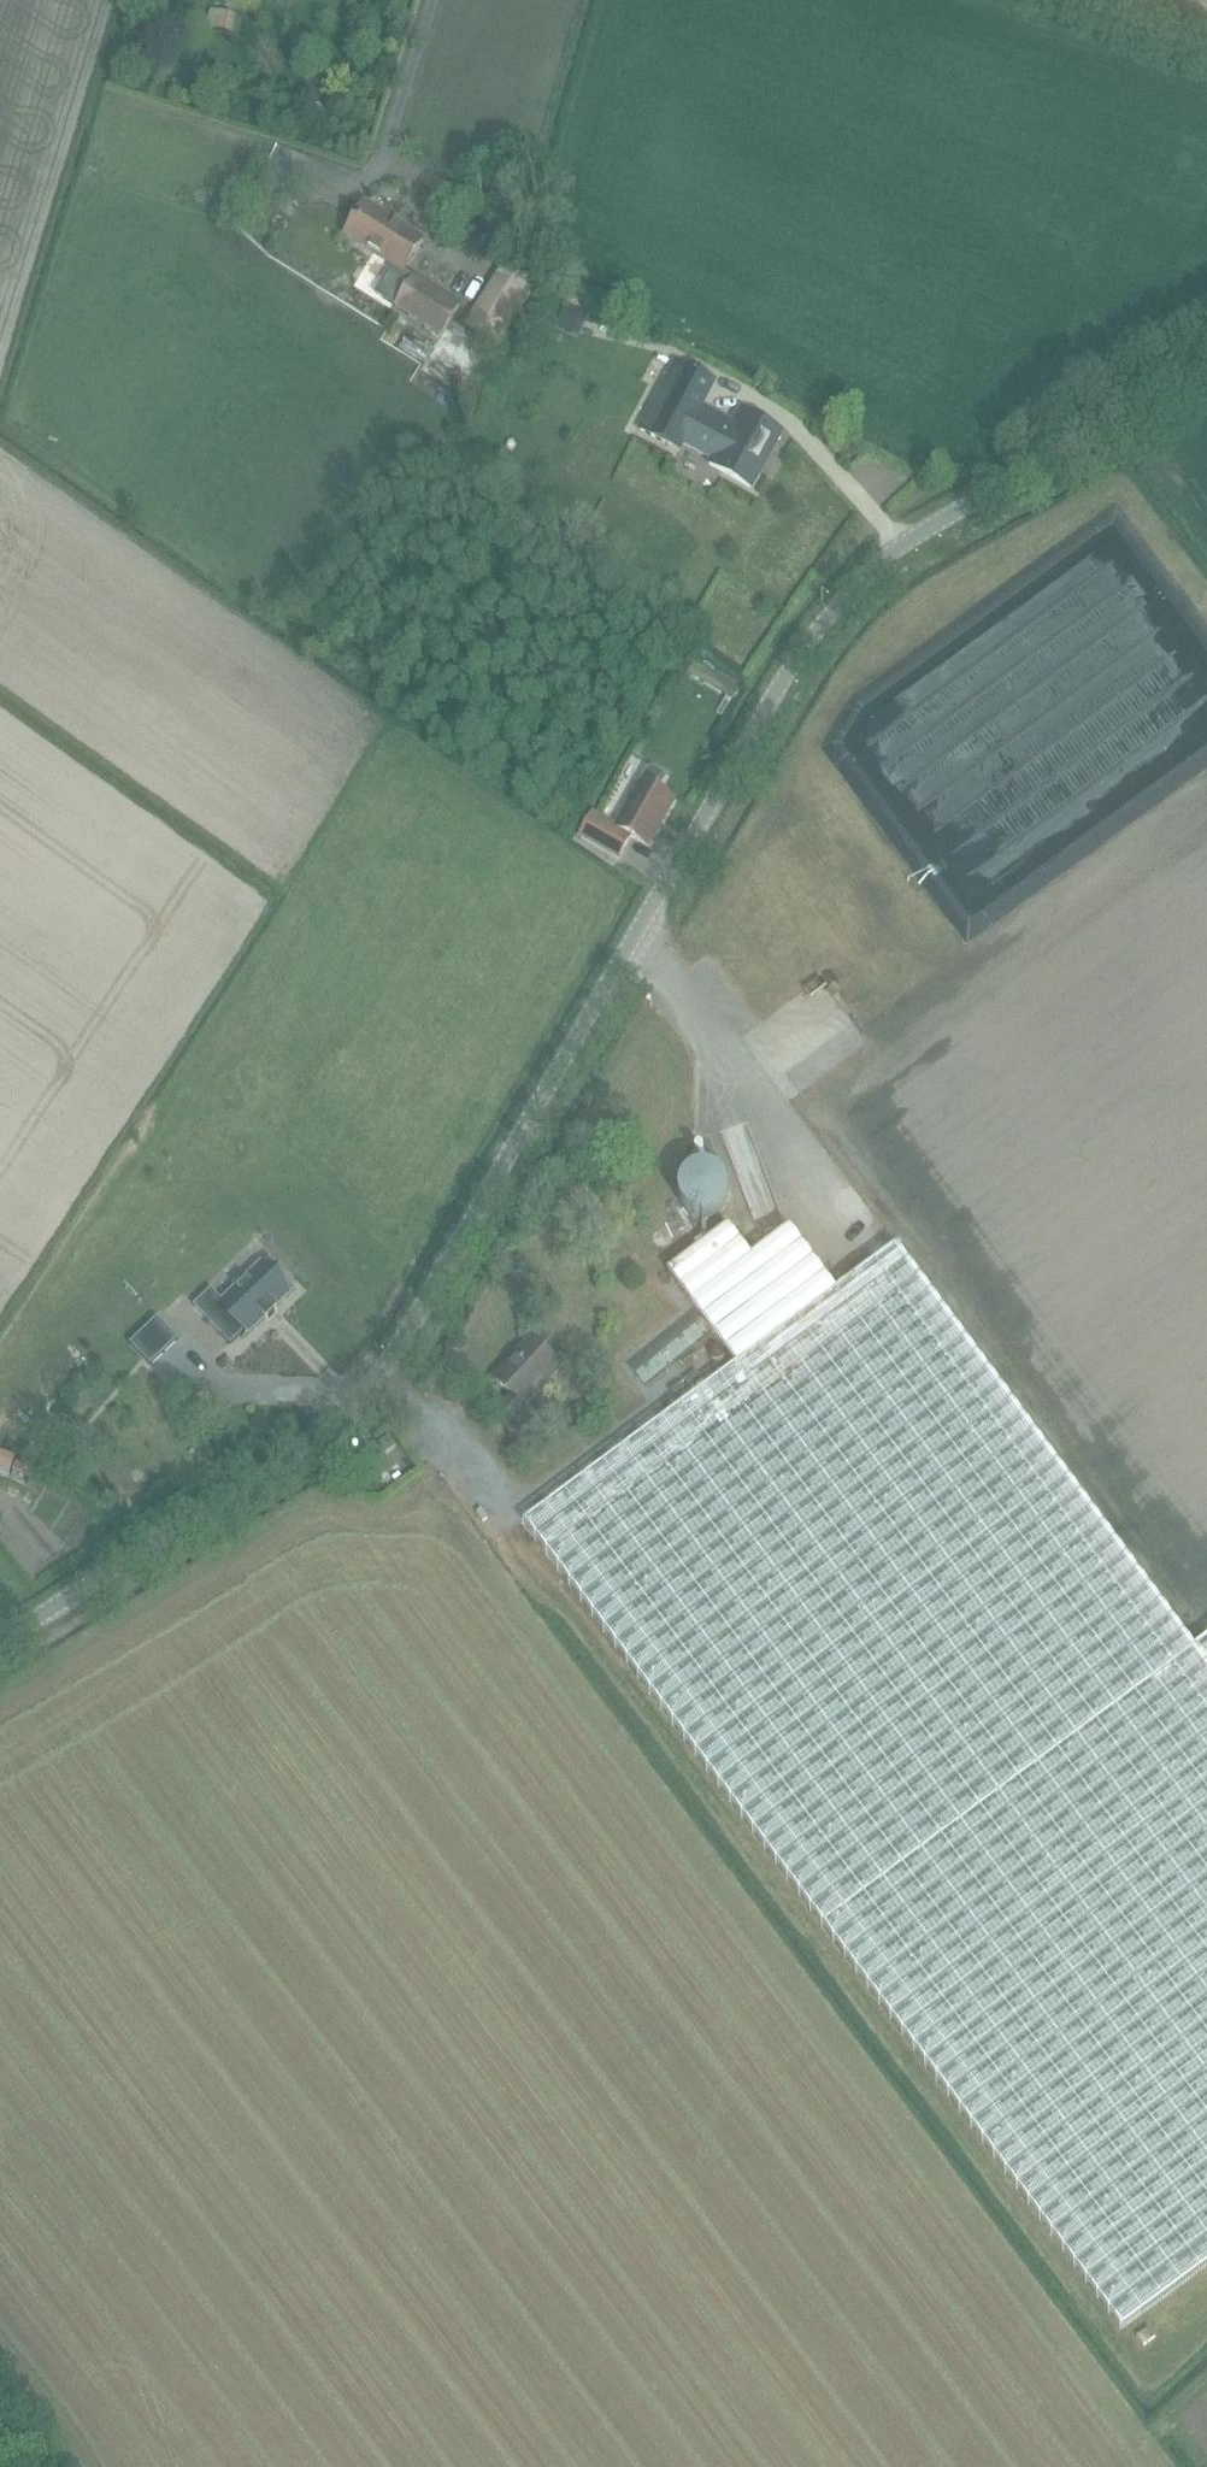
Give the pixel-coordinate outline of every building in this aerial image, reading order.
[(252,1),(244,0),(230,0),(228,13),(250,16),(252,1)] [(365,205),(346,237),(392,266),(375,294),(396,308),(413,280),(403,274),(404,273),(410,262),(423,242),(365,205)] [(466,329),(498,349),(539,284),(507,264),(466,329)] [(395,309),(441,338),(460,308),(414,279),(413,280),(396,308),(395,309)] [(421,331),(415,343),(438,356),(444,345),(421,331)] [(714,382),(676,362),(640,430),(679,451),(683,444),(712,460),(709,465),(750,488),(758,473),(752,470),(775,428),(743,410),(742,411),(745,413),(737,427),(701,408),(714,382)] [(593,815),(581,838),(618,859),(631,837),(648,847),(655,834),(658,828),(662,822),(674,801),(658,792),(664,780),(663,776),(651,769),(648,770),(641,782),(615,828),(593,815)] [(526,1522),(1123,2330),(1206,2268),(1206,1641),(1195,1650),(897,1247),(837,1291),(792,1230),(787,1234),(766,1240),(768,1247),(763,1251),(752,1259),(752,1258),(729,1227),(722,1232),(669,1271),(692,1302),(737,1364),(639,1437),(526,1522)] [(212,1290),(194,1307),(231,1345),(246,1330),(249,1333),(250,1334),(265,1319),(267,1322),(278,1311),(275,1309),(290,1295),(289,1294),(262,1265),(223,1302),(212,1290)] [(158,1319),(131,1345),(151,1366),(179,1340),(158,1319)] [(502,1408),(524,1428),(536,1415),(526,1407),(562,1368),(531,1339),(513,1358),(515,1360),(496,1381),(512,1396),(502,1408)] [(379,1445),(386,1455),(396,1448),(389,1438),(379,1445)]
